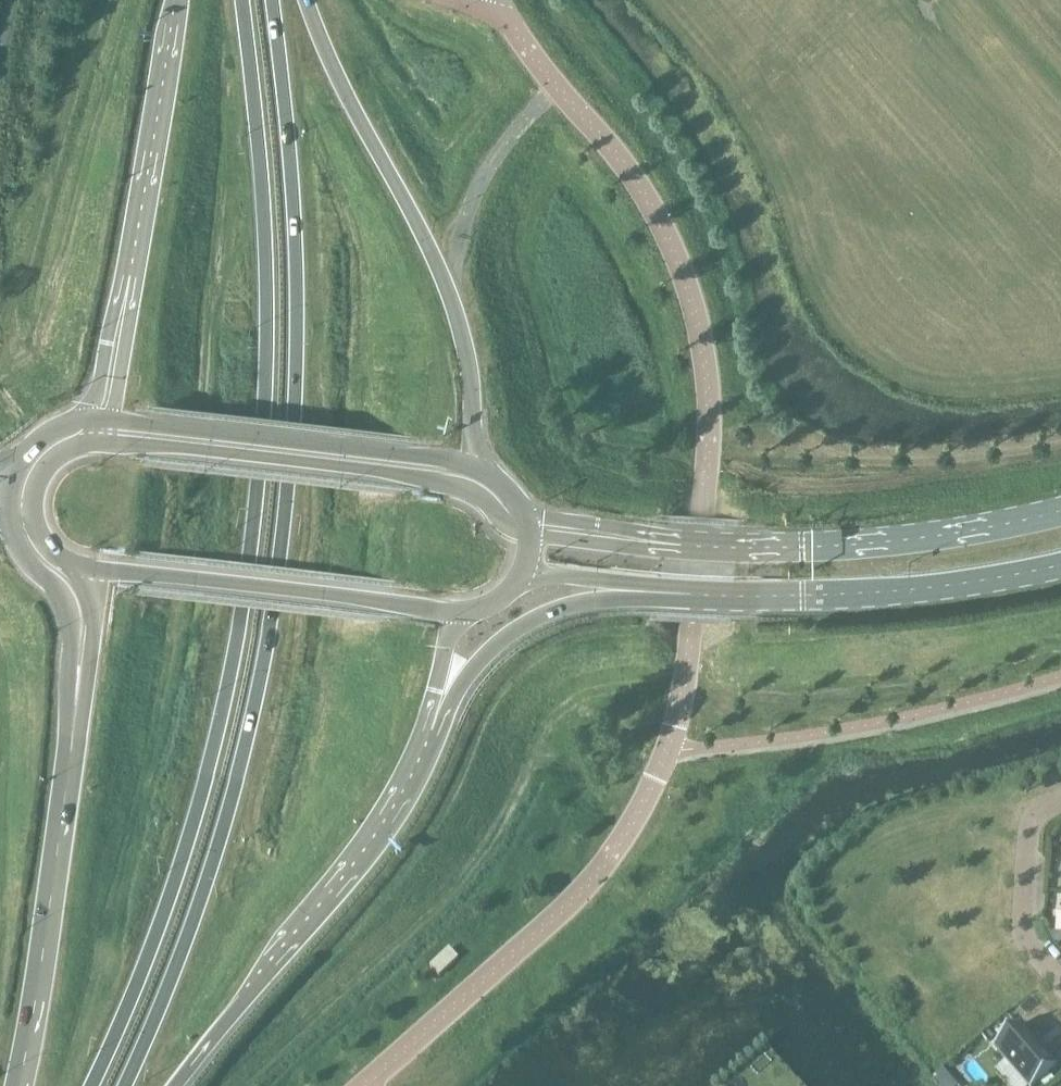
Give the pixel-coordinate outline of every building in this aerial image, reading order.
[(1021,1025),(994,1049),(1027,1085),(1037,1085),(1058,1068),(1021,1025)] [(950,1078),(943,1070),(942,1071),(935,1077),(934,1078),(940,1085),(941,1085),(942,1085),(949,1079),(950,1078)]
